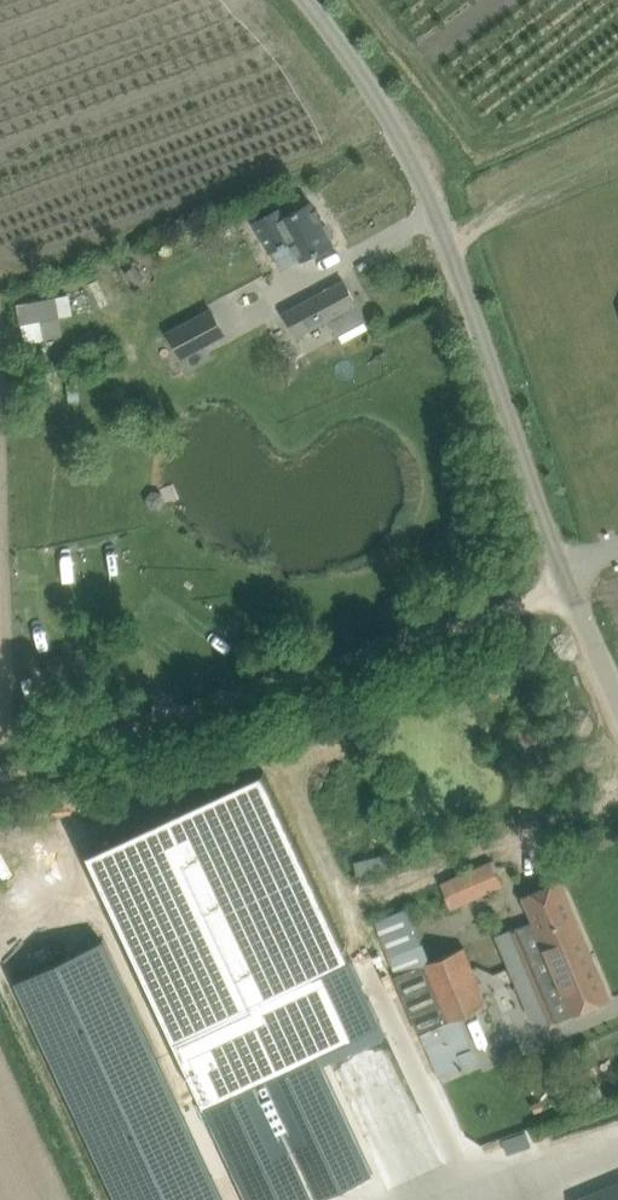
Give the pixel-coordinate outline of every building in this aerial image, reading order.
[(281,208),(255,222),(271,250),(280,245),(281,246),(288,243),(287,241),(292,239),(296,245),(292,248),(296,256),(300,254),(303,258),(332,243),(330,239),(333,237),(324,220),(321,222),(318,216),(320,214),(319,212),(316,208),(314,209),(311,203),(286,216),(281,208)] [(133,266),(127,273),(138,283),(144,276),(133,266)] [(297,337),(335,315),(356,304),(344,280),(284,312),(297,337)] [(56,298),(18,305),(22,323),(41,320),(60,316),(56,298)] [(184,357),(227,334),(213,307),(170,330),(184,357)] [(88,852),(250,1199),(312,1199),(373,1172),(317,1052),(381,1022),(264,770),(88,852)] [(478,895),(504,883),(493,859),(467,872),(478,895)] [(539,984),(555,1022),(611,999),(560,879),(522,895),(533,920),(515,928),(524,949),(520,951),(533,983),(539,984)] [(408,907),(375,921),(438,1077),(440,1076),(477,1061),(476,1059),(473,1050),(471,1045),(460,1018),(489,1006),(465,946),(429,960),(408,907)] [(16,980),(118,1199),(224,1199),(103,940),(16,980)] [(576,1199),(617,1199),(617,1182),(576,1199)]
